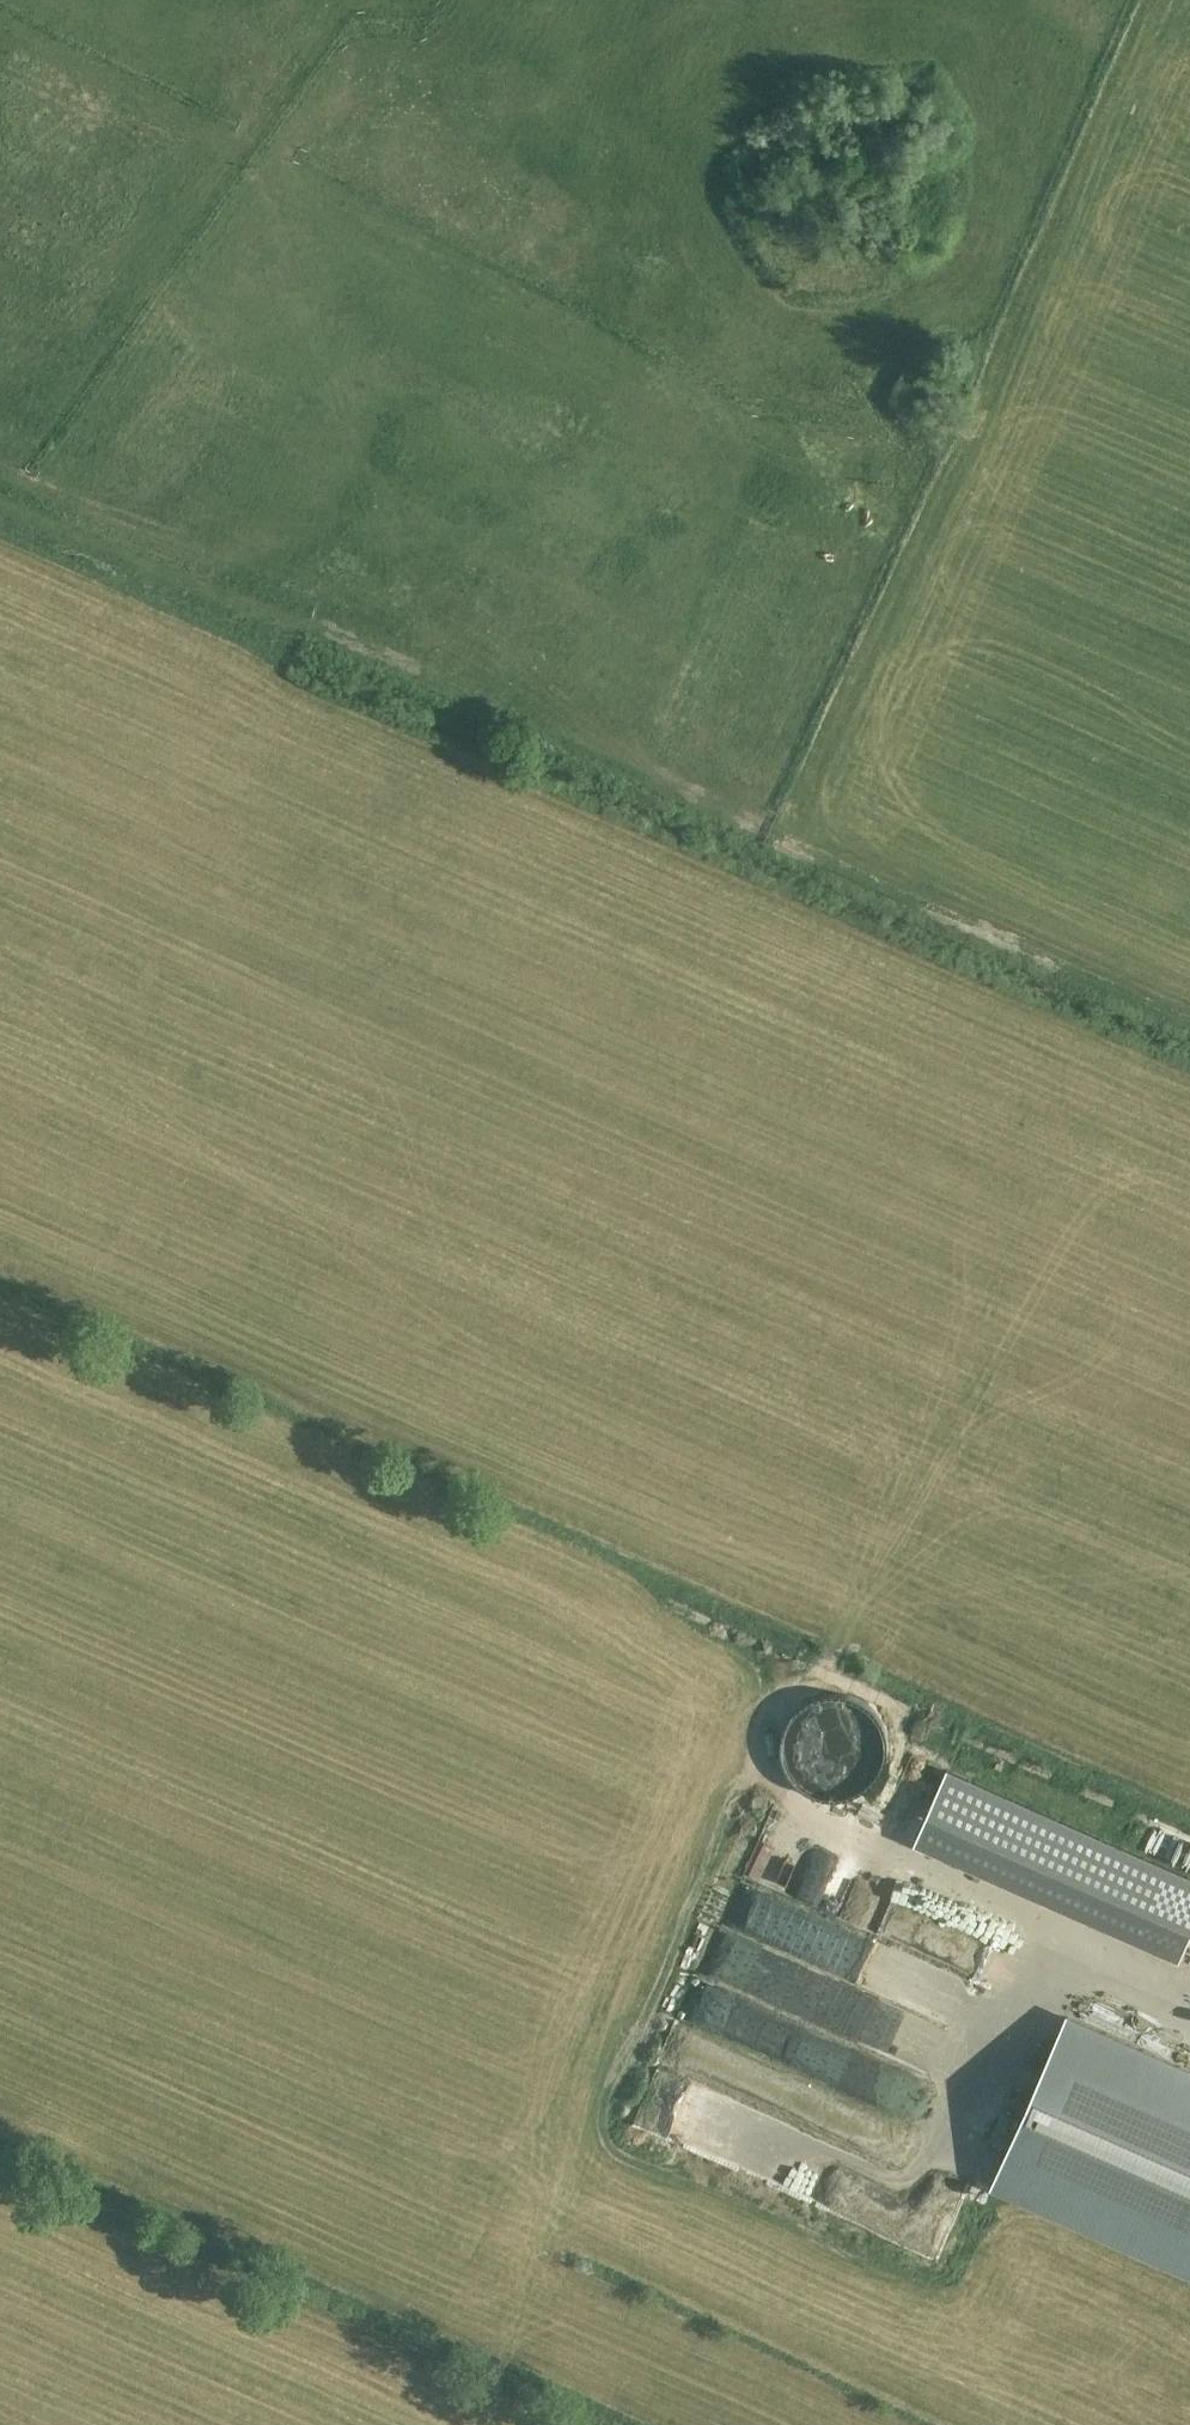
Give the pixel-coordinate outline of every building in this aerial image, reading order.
[(844,1805),(854,1760),(833,1756),(824,1801),(844,1805)] [(1189,1934),(1189,1877),(948,1770),(915,1842),(1179,1959),(1189,1934)] [(728,1926),(705,1976),(820,2029),(843,1980),(728,1926)] [(759,2054),(725,2045),(738,2001),(722,1996),(715,2024),(677,2014),(663,2067),(765,2095),(773,2068),(756,2063),(759,2054)] [(1189,2272),(1189,2071),(1067,2017),(993,2184),(1189,2272)]
